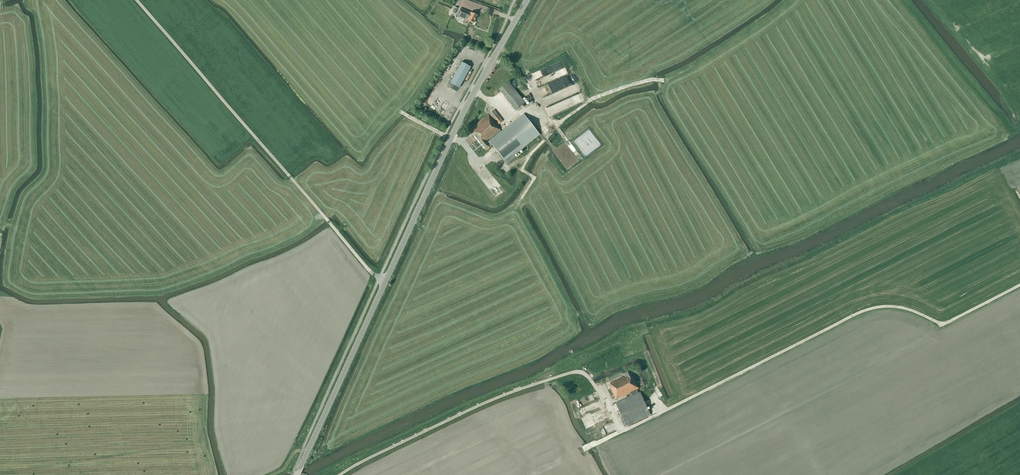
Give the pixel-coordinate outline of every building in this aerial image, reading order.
[(470,12),(470,13),(460,8),(457,15),(467,20),(473,23),(477,15),(470,12)] [(459,88),(470,67),(462,62),(450,83),(459,88)] [(498,89),(515,110),(524,102),(507,81),(498,89)] [(562,100),(566,110),(579,104),(578,100),(577,101),(574,94),(562,100)] [(489,114),(498,125),(503,121),(494,110),(489,114)] [(486,150),(490,147),(491,145),(488,141),(486,142),(495,134),(497,136),(490,142),(507,163),(515,157),(513,155),(539,134),(534,127),(524,115),(502,132),(500,130),(488,114),(470,129),(474,134),(474,135),(486,150)] [(626,376),(610,383),(612,388),(611,388),(616,399),(631,392),(632,396),(612,405),(614,410),(616,409),(618,408),(622,417),(620,418),(624,427),(651,415),(648,410),(640,392),(638,393),(637,389),(639,388),(631,371),(626,373),(627,376),(626,376)]
